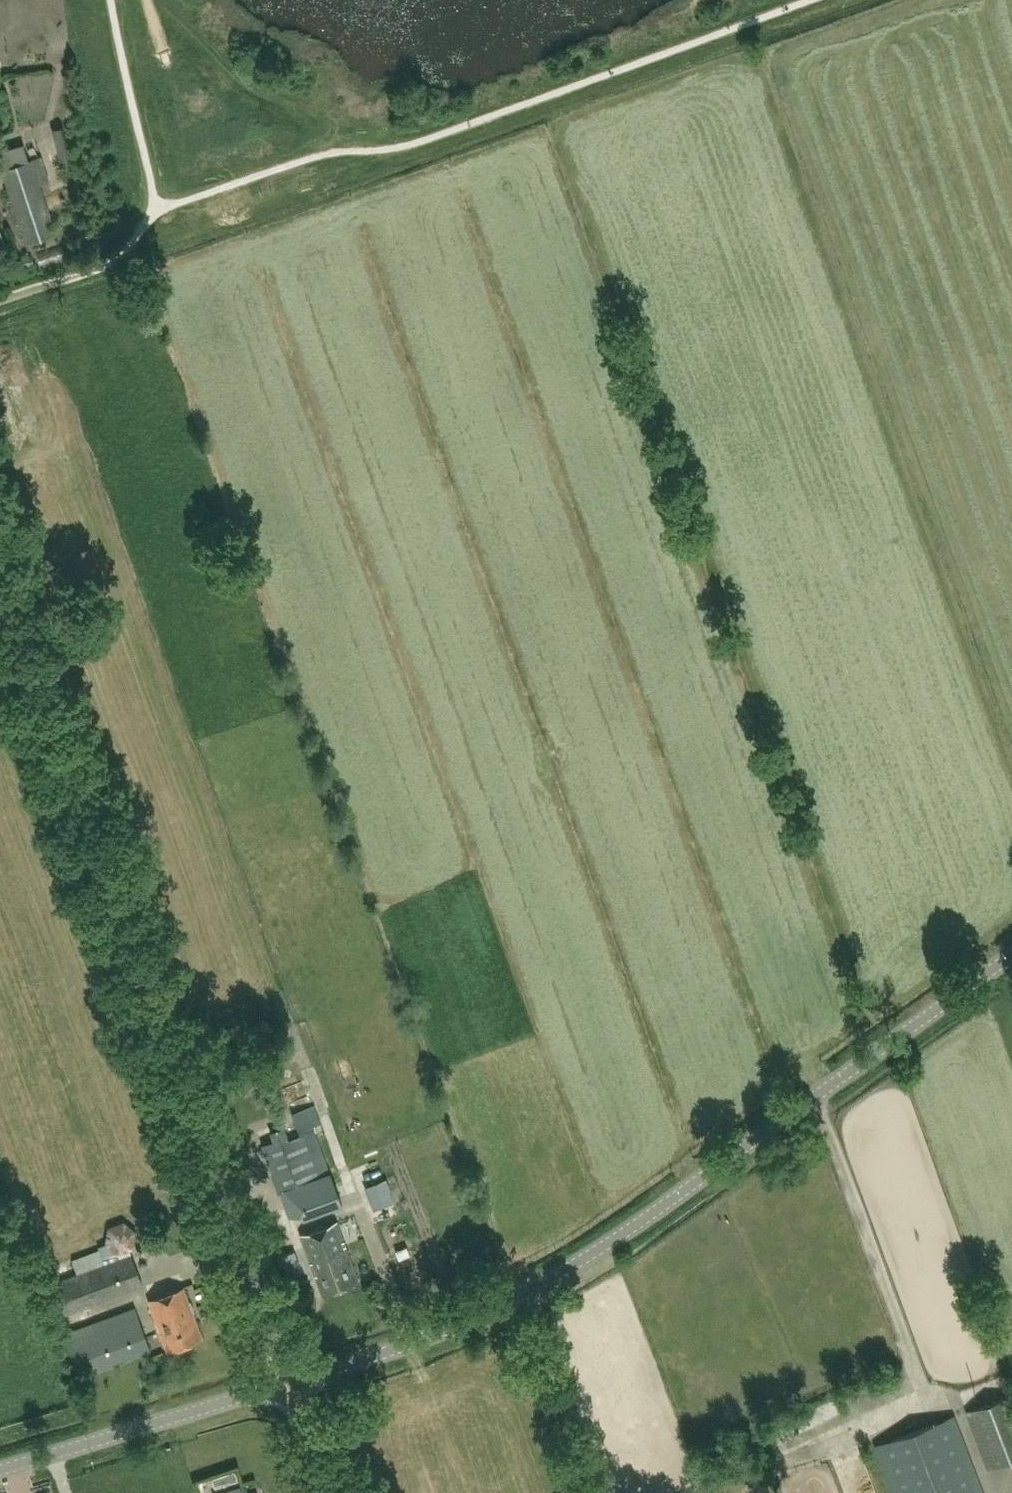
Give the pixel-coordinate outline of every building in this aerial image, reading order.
[(55,129),(62,165),(73,163),(66,127),(55,129)] [(23,145),(1,152),(6,168),(2,169),(25,244),(56,235),(40,185),(49,183),(41,157),(28,161),(23,145)] [(291,1114),(300,1138),(282,1145),(280,1139),(263,1145),(290,1218),(301,1214),(304,1220),(343,1205),(315,1132),(313,1127),(321,1124),(314,1105),(291,1114)] [(322,1293),(358,1280),(337,1221),(300,1235),(322,1293)] [(46,1286),(57,1317),(142,1286),(129,1250),(132,1249),(136,1232),(124,1223),(109,1229),(106,1245),(118,1254),(120,1260),(46,1286)] [(202,1339),(183,1288),(148,1301),(167,1352),(202,1339)] [(135,1310),(66,1332),(80,1375),(149,1352),(135,1310)] [(967,1413),(988,1468),(1011,1459),(1011,1396),(967,1413)] [(875,1447),(892,1492),(983,1492),(953,1417),(875,1447)] [(235,1470),(212,1477),(215,1486),(238,1479),(235,1470)]
